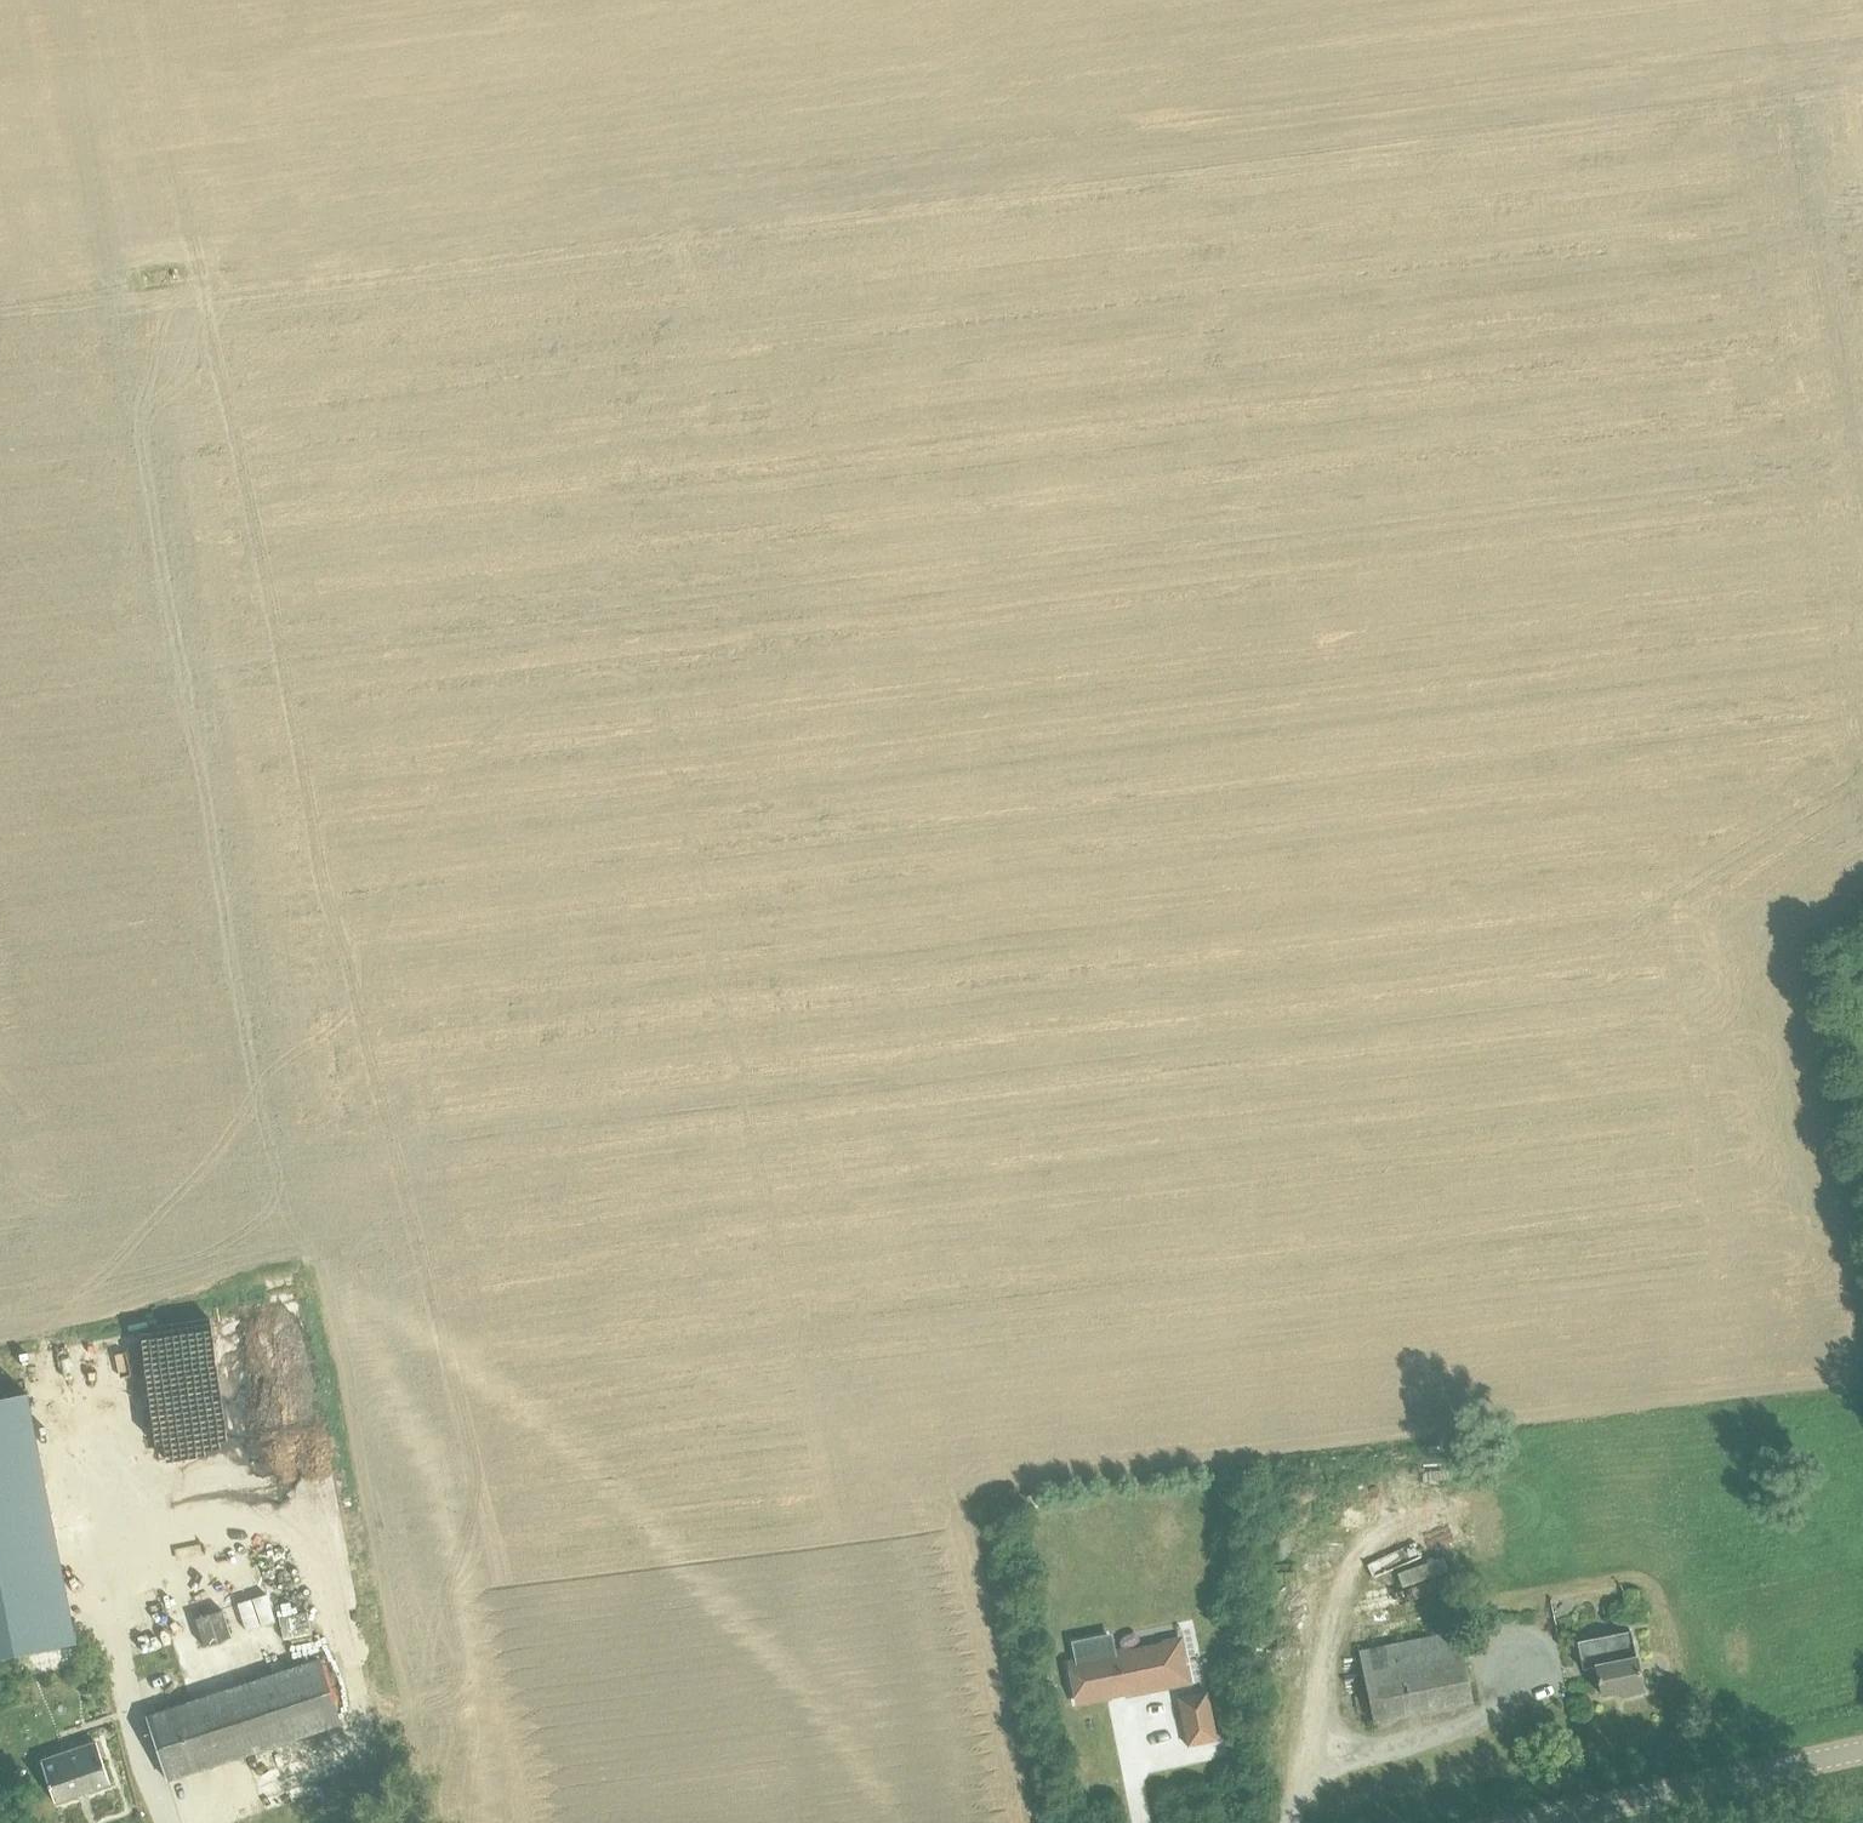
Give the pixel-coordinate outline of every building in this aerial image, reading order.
[(186,1481),(242,1474),(237,1435),(278,1429),(283,1464),(330,1458),(310,1313),(209,1327),(207,1316),(164,1322),(186,1481)] [(143,1392),(119,1393),(120,1405),(143,1404),(143,1392)] [(0,1400),(0,1659),(78,1644),(29,1394),(0,1400)] [(1418,1583),(1423,1598),(1448,1589),(1442,1574),(1418,1583)] [(286,1616),(290,1635),(315,1630),(311,1610),(286,1616)] [(1361,1651),(1375,1723),(1473,1703),(1459,1631),(1361,1651)] [(1621,1692),(1622,1697),(1644,1692),(1632,1631),(1578,1642),(1584,1670),(1597,1668),(1603,1695),(1621,1692)] [(1067,1661),(1077,1707),(1113,1700),(1112,1699),(1126,1696),(1126,1698),(1194,1685),(1190,1664),(1187,1665),(1186,1657),(1188,1657),(1184,1636),(1162,1641),(1162,1643),(1131,1649),(1131,1647),(1116,1650),(1113,1633),(1072,1642),(1076,1659),(1067,1661)] [(249,1639),(219,1643),(224,1676),(253,1672),(249,1639)] [(148,1716),(169,1781),(341,1725),(320,1660),(148,1716)] [(1208,1693),(1179,1699),(1189,1747),(1218,1741),(1208,1693)] [(42,1761),(56,1803),(111,1784),(97,1742),(42,1761)]
